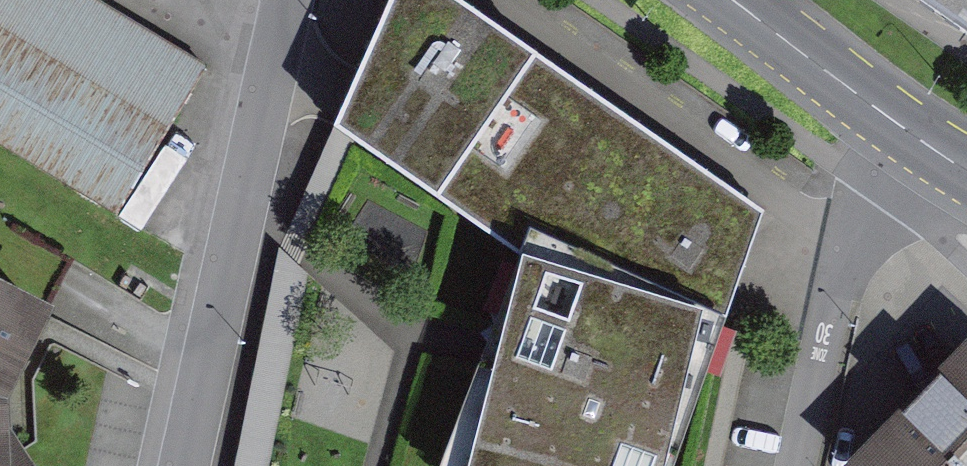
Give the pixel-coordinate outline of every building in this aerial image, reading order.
[(122,0),(0,0),(0,126),(130,204),(218,58),(122,0)] [(721,322),(761,217),(442,0),(399,0),(342,131),(523,260),(534,238),(721,322)] [(966,36),(966,0),(911,0),(966,36)] [(523,260),(495,347),(453,465),(667,465),(721,322),(534,238),(523,260)] [(14,430),(7,380),(50,297),(0,274),(0,465),(43,465),(14,430)] [(877,465),(966,465),(966,359),(865,453),(877,465)]
